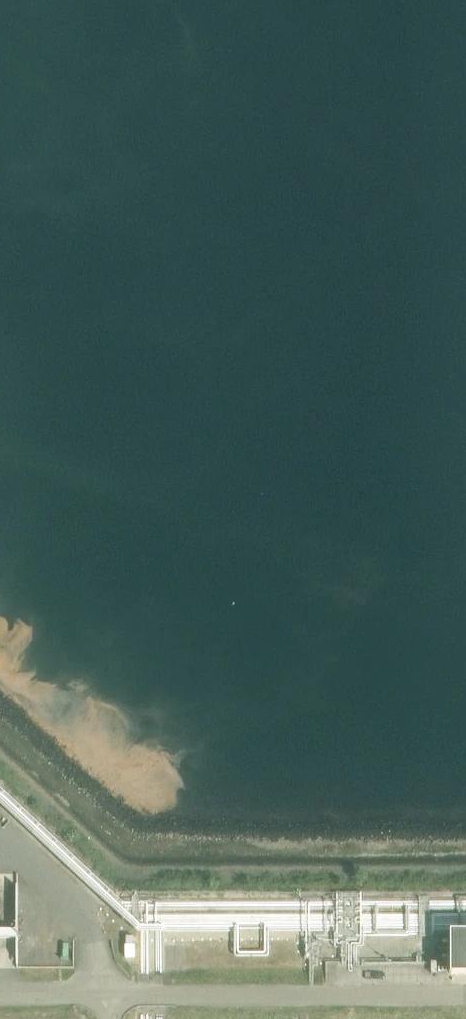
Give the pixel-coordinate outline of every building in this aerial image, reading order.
[(451,934),(451,976),(465,976),(465,934),(451,934)]
